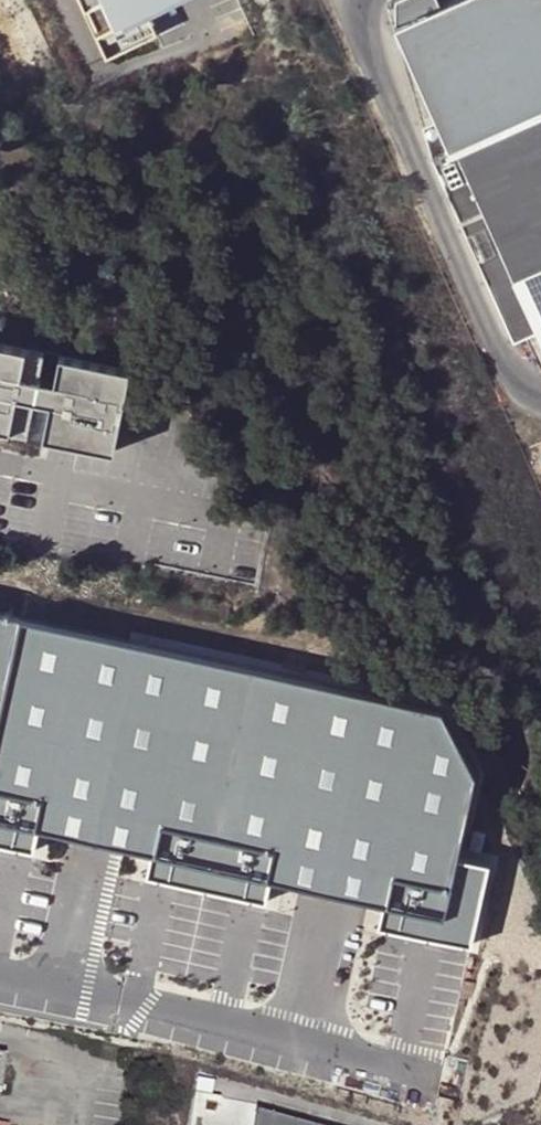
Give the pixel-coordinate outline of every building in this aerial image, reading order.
[(103,53),(155,30),(145,9),(165,0),(79,0),(103,53)] [(514,343),(537,333),(540,331),(540,0),(451,0),(439,5),(436,0),(398,0),(394,2),(394,26),(450,151),(431,160),(514,343)] [(27,433),(34,399),(50,402),(42,436),(113,451),(122,404),(130,368),(60,354),(54,380),(38,378),(44,351),(0,342),(0,427),(27,433)] [(0,612),(0,843),(33,851),(38,828),(151,853),(146,876),(265,902),(271,880),(383,904),(378,927),(471,947),(488,865),(457,857),(475,773),(441,710),(0,612)] [(256,1112),(254,1124),(303,1124),(256,1112)]
